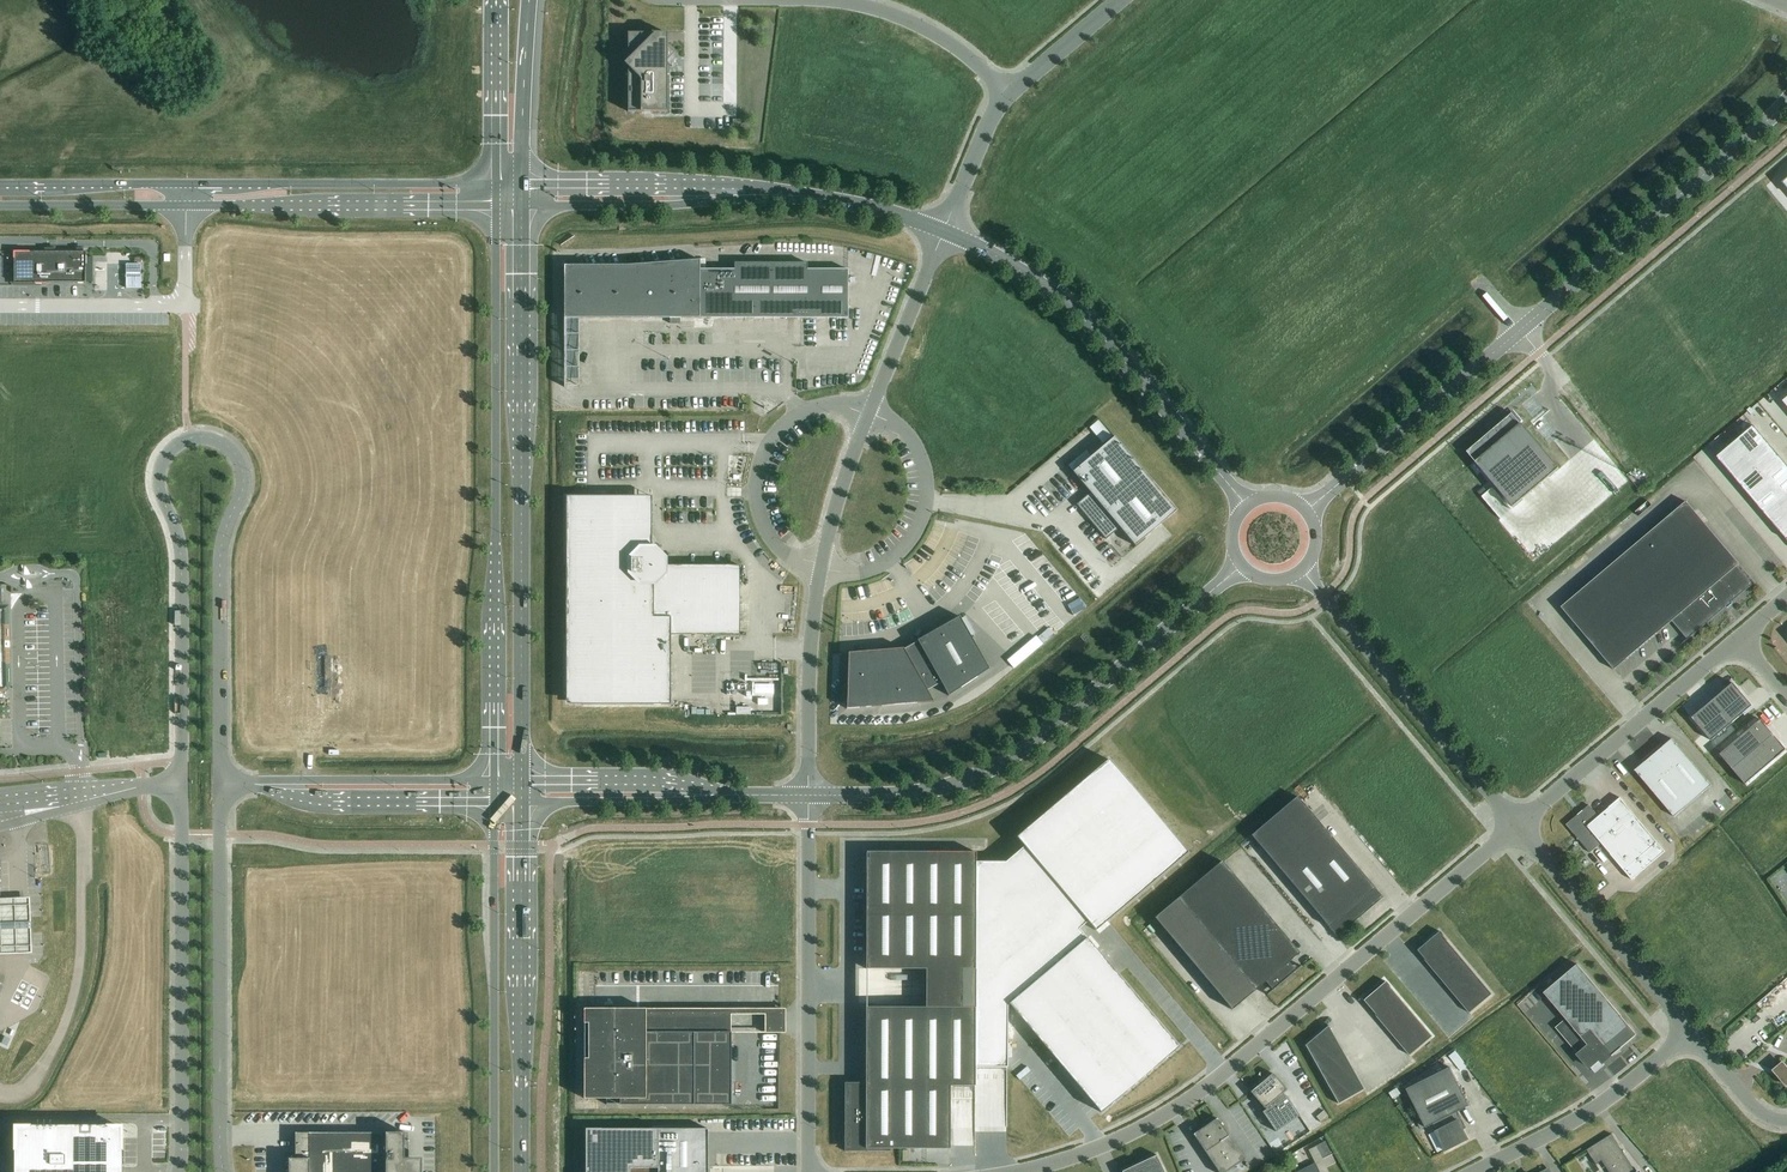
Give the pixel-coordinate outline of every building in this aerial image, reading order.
[(642,34),(628,34),(628,60),(624,64),(628,68),(628,112),(667,112),(667,61),(674,54),(668,47),(668,34),(654,34),(642,47),(642,34)] [(87,257),(87,252),(83,252),(83,249),(76,249),(77,249),(77,252),(55,252),(55,249),(45,249),(46,249),(46,252),(14,252),(14,284),(87,284),(87,282),(87,257)] [(848,319),(848,270),(807,270),(807,263),(734,263),(734,270),(700,270),(700,260),(627,266),(564,266),(564,319),(671,319),(671,322),(679,322),(679,319),(807,319),(848,319)] [(126,264),(126,288),(126,289),(141,289),(141,264),(133,264),(126,264)] [(1513,414),(1467,453),(1513,508),(1559,469),(1513,414)] [(1100,418),(1090,425),(1102,442),(1112,435),(1100,418)] [(1717,457),(1786,540),(1786,541),(1786,466),(1753,426),(1717,457)] [(1115,437),(1073,472),(1091,493),(1077,505),(1106,540),(1120,528),(1133,544),(1135,546),(1177,511),(1153,482),(1115,437)] [(1068,463),(1072,468),(1091,455),(1087,449),(1068,463)] [(1484,488),(1478,493),(1482,497),(1488,492),(1484,488)] [(652,535),(652,533),(651,533),(651,534),(637,534),(637,498),(637,496),(635,496),(598,496),(581,496),(566,496),(566,501),(566,502),(566,507),(566,508),(566,523),(566,557),(566,565),(566,575),(569,577),(573,581),(577,586),(579,591),(580,597),(580,603),(579,609),(577,615),(573,620),(569,624),(566,626),(566,636),(566,644),(566,669),(566,686),(566,688),(569,688),(575,688),(583,696),(583,702),(583,705),(585,705),(596,705),(630,705),(654,705),(655,705),(661,705),(662,705),(671,705),(671,702),(671,654),(671,652),(671,639),(671,635),(740,635),(740,566),(740,565),(665,565),(665,561),(665,559),(655,548),(652,548),(652,535)] [(1672,622),(1688,640),(1726,608),(1725,607),(1731,602),(1732,603),(1753,585),(1738,566),(1740,565),(1687,502),(1562,608),(1615,671),(1672,622)] [(904,650),(904,649),(895,649),(866,652),(855,653),(855,652),(849,653),(847,709),(871,707),(881,706),(917,703),(933,702),(927,691),(941,683),(949,696),(961,688),(977,678),(977,677),(989,669),(960,617),(917,641),(918,642),(904,650)] [(1732,683),(1692,719),(1711,741),(1752,706),(1732,683)] [(1761,720),(1720,755),(1745,785),(1786,750),(1761,720)] [(1635,771),(1636,772),(1636,771),(1675,817),(1712,786),(1673,740),(1673,739),(1661,749),(1659,747),(1645,759),(1647,761),(1635,771)] [(846,1085),(846,1152),(890,1152),(890,1149),(950,1149),(950,1086),(975,1086),(975,1067),(1007,1067),(1007,1005),(1101,1113),(1178,1047),(1079,929),(1088,922),(1096,931),(1188,853),(1109,760),(1017,837),(1024,847),(1006,862),(976,862),(976,852),(867,852),(866,969),(926,969),(926,1007),(866,1007),(866,1085),(846,1085)] [(1383,898),(1297,796),(1251,836),(1337,937),(1383,898)] [(1665,852),(1621,799),(1621,798),(1609,808),(1599,817),(1589,805),(1566,825),(1590,853),(1602,843),(1611,854),(1610,854),(1632,880),(1633,880),(1633,879),(1665,852)] [(1289,962),(1299,953),(1222,861),(1154,918),(1232,1010),(1266,981),(1273,990),(1296,971),(1289,962)] [(0,902),(0,954),(32,952),(30,896),(0,897),(0,899),(0,902)] [(1492,995),(1447,941),(1440,932),(1417,951),(1418,953),(1419,953),(1424,958),(1423,959),(1425,961),(1425,960),(1427,963),(1428,963),(1432,968),(1432,969),(1433,970),(1433,969),(1438,975),(1437,975),(1442,981),(1443,981),(1447,986),(1447,987),(1448,987),(1453,993),(1452,993),(1457,999),(1458,998),(1462,1004),(1462,1005),(1463,1005),(1467,1010),(1467,1011),(1470,1014),(1492,995)] [(1579,1055),(1590,1068),(1591,1067),(1594,1071),(1612,1055),(1613,1056),(1615,1054),(1616,1055),(1616,1054),(1621,1051),(1620,1050),(1622,1048),(1635,1036),(1635,1037),(1637,1035),(1578,965),(1544,993),(1566,1019),(1565,1020),(1565,1021),(1567,1020),(1589,1047),(1579,1055)] [(1378,988),(1376,985),(1361,998),(1410,1056),(1433,1037),(1386,981),(1378,988)] [(645,1004),(645,1009),(631,1009),(584,1009),(584,1099),(620,1099),(620,1105),(731,1105),(731,1032),(646,1032),(646,1009),(646,1004),(645,1004)] [(785,1009),(646,1009),(646,1032),(731,1032),(731,1018),(765,1018),(764,1034),(785,1034),(785,1009)] [(1305,1046),(1306,1046),(1338,1104),(1364,1090),(1329,1027),(1329,1026),(1305,1046)] [(1456,1051),(1449,1057),(1461,1072),(1467,1066),(1456,1051)] [(1783,1063),(1774,1071),(1785,1083),(1785,1084),(1786,1086),(1786,1067),(1783,1063)] [(1450,1068),(1407,1089),(1426,1128),(1434,1125),(1437,1131),(1436,1132),(1446,1152),(1469,1140),(1464,1129),(1463,1130),(1460,1124),(1461,1124),(1456,1113),(1470,1106),(1450,1068)] [(1250,1092),(1264,1108),(1286,1090),(1272,1073),(1250,1092)] [(1324,1110),(1316,1117),(1321,1122),(1328,1116),(1324,1110)] [(1219,1171),(1226,1171),(1245,1160),(1217,1118),(1193,1134),(1219,1171)] [(122,1169),(123,1169),(123,1166),(123,1149),(121,1148),(121,1127),(109,1127),(109,1128),(107,1125),(107,1126),(100,1126),(97,1126),(90,1126),(90,1125),(87,1126),(87,1125),(31,1126),(29,1127),(17,1127),(17,1128),(17,1148),(15,1150),(15,1166),(15,1168),(15,1169),(16,1169),(16,1171),(122,1171),(122,1169)] [(708,1129),(602,1129),(586,1129),(586,1171),(708,1171),(708,1129)] [(289,1171),(422,1171),(422,1159),(405,1159),(405,1133),(296,1133),(296,1159),(289,1159),(289,1171)] [(1612,1134),(1587,1150),(1596,1165),(1602,1161),(1609,1171),(1636,1171),(1612,1134)] [(1325,1142),(1316,1146),(1323,1159),(1331,1154),(1325,1142)] [(1122,1171),(1164,1171),(1157,1156),(1157,1155),(1122,1171)] [(1315,1163),(1297,1171),(1319,1171),(1315,1163)]
